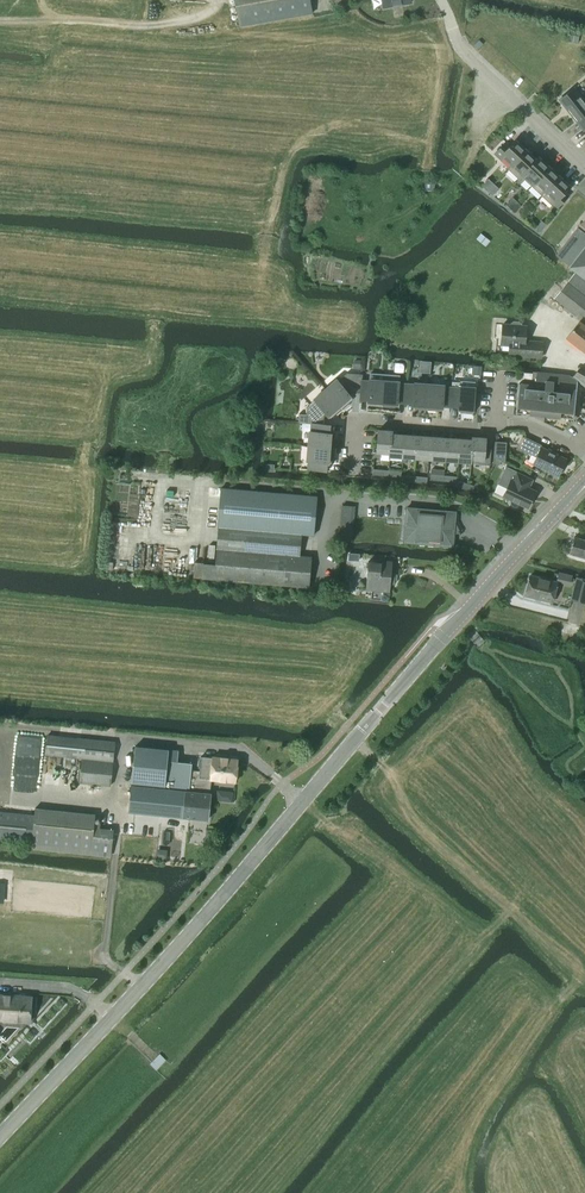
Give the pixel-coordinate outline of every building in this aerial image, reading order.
[(312,14),(309,0),(235,0),(240,26),(312,14)] [(569,34),(568,42),(577,44),(578,36),(569,34)] [(479,40),(474,46),(478,50),(483,44),(479,40)] [(573,88),(559,99),(576,120),(582,115),(584,118),(584,103),(573,88)] [(505,142),(494,154),(501,160),(503,157),(511,165),(526,150),(515,140),(510,146),(505,142)] [(511,165),(507,169),(518,179),(536,160),(526,150),(511,165)] [(536,160),(518,179),(520,181),(523,179),(531,186),(549,167),(538,157),(536,160)] [(549,167),(531,186),(541,196),(560,177),(549,167)] [(560,177),(541,196),(552,206),(554,205),(557,208),(568,196),(565,193),(570,187),(560,177)] [(487,191),(494,184),(488,179),(481,185),(487,191)] [(491,195),(498,188),(494,184),(487,191),(491,195)] [(512,198),(506,205),(510,209),(517,202),(512,198)] [(517,202),(510,209),(515,213),(521,206),(517,202)] [(557,253),(555,255),(560,259),(569,266),(569,267),(584,280),(584,218),(557,253)] [(540,232),(546,225),(541,221),(535,228),(540,232)] [(480,233),(476,239),(485,247),(490,241),(480,233)] [(575,273),(567,282),(554,299),(576,316),(579,313),(584,318),(584,281),(575,273)] [(580,321),(565,338),(584,354),(584,325),(580,321)] [(521,326),(521,324),(519,322),(513,322),(511,324),(511,325),(502,324),(501,345),(509,345),(508,355),(541,357),(542,343),(525,341),(526,326),(521,326)] [(578,369),(572,376),(584,387),(584,374),(578,369)] [(362,381),(362,374),(346,373),(337,381),(336,380),(325,389),(342,409),(348,403),(347,402),(352,398),(349,395),(353,392),(360,392),(361,392),(361,381),(362,381)] [(382,406),(385,374),(370,373),(369,381),(362,381),(361,381),(361,392),(360,392),(360,399),(368,399),(368,404),(374,404),(374,406),(382,406)] [(516,412),(516,413),(571,419),(574,388),(552,386),(553,383),(558,383),(559,381),(566,382),(567,376),(537,373),(536,381),(544,382),(544,385),(518,382),(516,412)] [(405,402),(406,384),(399,384),(399,375),(385,374),(382,406),(391,407),(391,406),(397,406),(397,402),(405,402)] [(474,388),(475,382),(460,381),(460,382),(452,382),(452,388),(450,406),(458,406),(458,411),(464,411),(464,413),(473,413),(474,401),(476,400),(474,392),(475,388),(474,388)] [(427,410),(429,384),(415,383),(414,385),(406,384),(405,402),(413,403),(413,407),(419,408),(419,409),(427,410)] [(450,406),(452,388),(444,387),(444,386),(429,384),(427,410),(436,410),(436,409),(442,410),(442,405),(450,406)] [(336,414),(342,409),(325,389),(314,399),(315,400),(306,408),(306,415),(299,414),(298,423),(311,424),(323,425),(323,424),(324,417),(327,414),(330,417),(335,413),(336,414)] [(311,424),(311,432),(309,432),(308,446),(334,448),(334,440),(333,440),(333,433),(329,433),(330,425),(323,424),(323,425),(311,424)] [(391,435),(392,433),(386,432),(386,431),(378,430),(376,452),(374,452),(374,457),(380,458),(381,453),(389,454),(390,454),(391,435)] [(402,457),(404,435),(396,434),(396,436),(391,435),(390,454),(389,454),(389,456),(402,457)] [(415,458),(416,437),(411,437),(411,435),(404,435),(402,457),(401,462),(406,463),(406,458),(415,458)] [(428,464),(430,437),(422,436),(422,438),(416,437),(415,458),(424,459),(424,464),(428,464)] [(445,461),(446,440),(441,439),(441,438),(433,437),(431,465),(436,465),(436,460),(445,461)] [(485,448),(486,438),(478,437),(477,439),(472,439),(472,441),(472,442),(471,460),(480,460),(480,465),(490,465),(491,449),(485,448)] [(458,462),(459,439),(452,438),(452,440),(446,440),(445,461),(454,461),(454,466),(458,467),(458,462)] [(548,451),(542,448),(543,446),(525,438),(520,448),(537,457),(533,464),(558,476),(560,471),(561,471),(565,465),(563,464),(566,459),(556,454),(557,453),(549,449),(548,451)] [(471,462),(471,460),(472,442),(472,441),(467,441),(467,440),(459,439),(458,462),(471,462)] [(495,442),(494,457),(501,461),(504,462),(506,442),(495,442)] [(333,457),(334,448),(308,446),(307,461),(309,461),(308,469),(326,471),(327,462),(331,463),(332,456),(333,457)] [(527,508),(533,496),(535,491),(529,488),(532,480),(506,467),(498,484),(507,488),(503,496),(511,500),(511,501),(511,503),(512,505),(514,507),(517,506),(519,505),(519,504),(527,508)] [(468,490),(469,484),(460,481),(458,487),(468,490)] [(480,494),(482,488),(469,484),(468,490),(480,494)] [(313,536),(316,497),(221,488),(217,527),(216,549),(215,564),(203,563),(202,578),(309,588),(311,557),(300,556),(302,535),(313,536)] [(351,540),(354,507),(342,506),(339,541),(343,541),(351,542),(351,540)] [(407,508),(404,542),(451,546),(452,536),(460,532),(456,524),(453,523),(454,512),(407,508)] [(575,537),(569,553),(584,558),(584,540),(575,537)] [(390,592),(392,561),(381,560),(381,563),(368,562),(366,590),(390,592)] [(194,563),(193,578),(201,578),(202,564),(194,563)] [(558,572),(555,581),(557,582),(570,585),(572,576),(572,575),(558,572)] [(529,575),(524,596),(552,603),(557,582),(555,581),(529,575)] [(570,600),(584,604),(584,580),(576,578),(570,600)] [(47,735),(45,755),(82,759),(80,783),(110,786),(114,742),(47,735)] [(186,791),(209,793),(210,780),(235,782),(238,759),(212,757),(212,758),(201,757),(199,778),(190,777),(192,763),(177,762),(178,751),(135,747),(131,783),(165,786),(164,789),(131,786),(128,812),(183,818),(186,791)] [(210,793),(209,793),(186,791),(183,818),(208,820),(210,793)] [(32,843),(32,848),(110,856),(113,831),(100,829),(100,825),(94,824),(95,815),(36,809),(35,816),(0,813),(0,839),(32,843)] [(32,997),(0,995),(0,1021),(30,1023),(32,997)]
